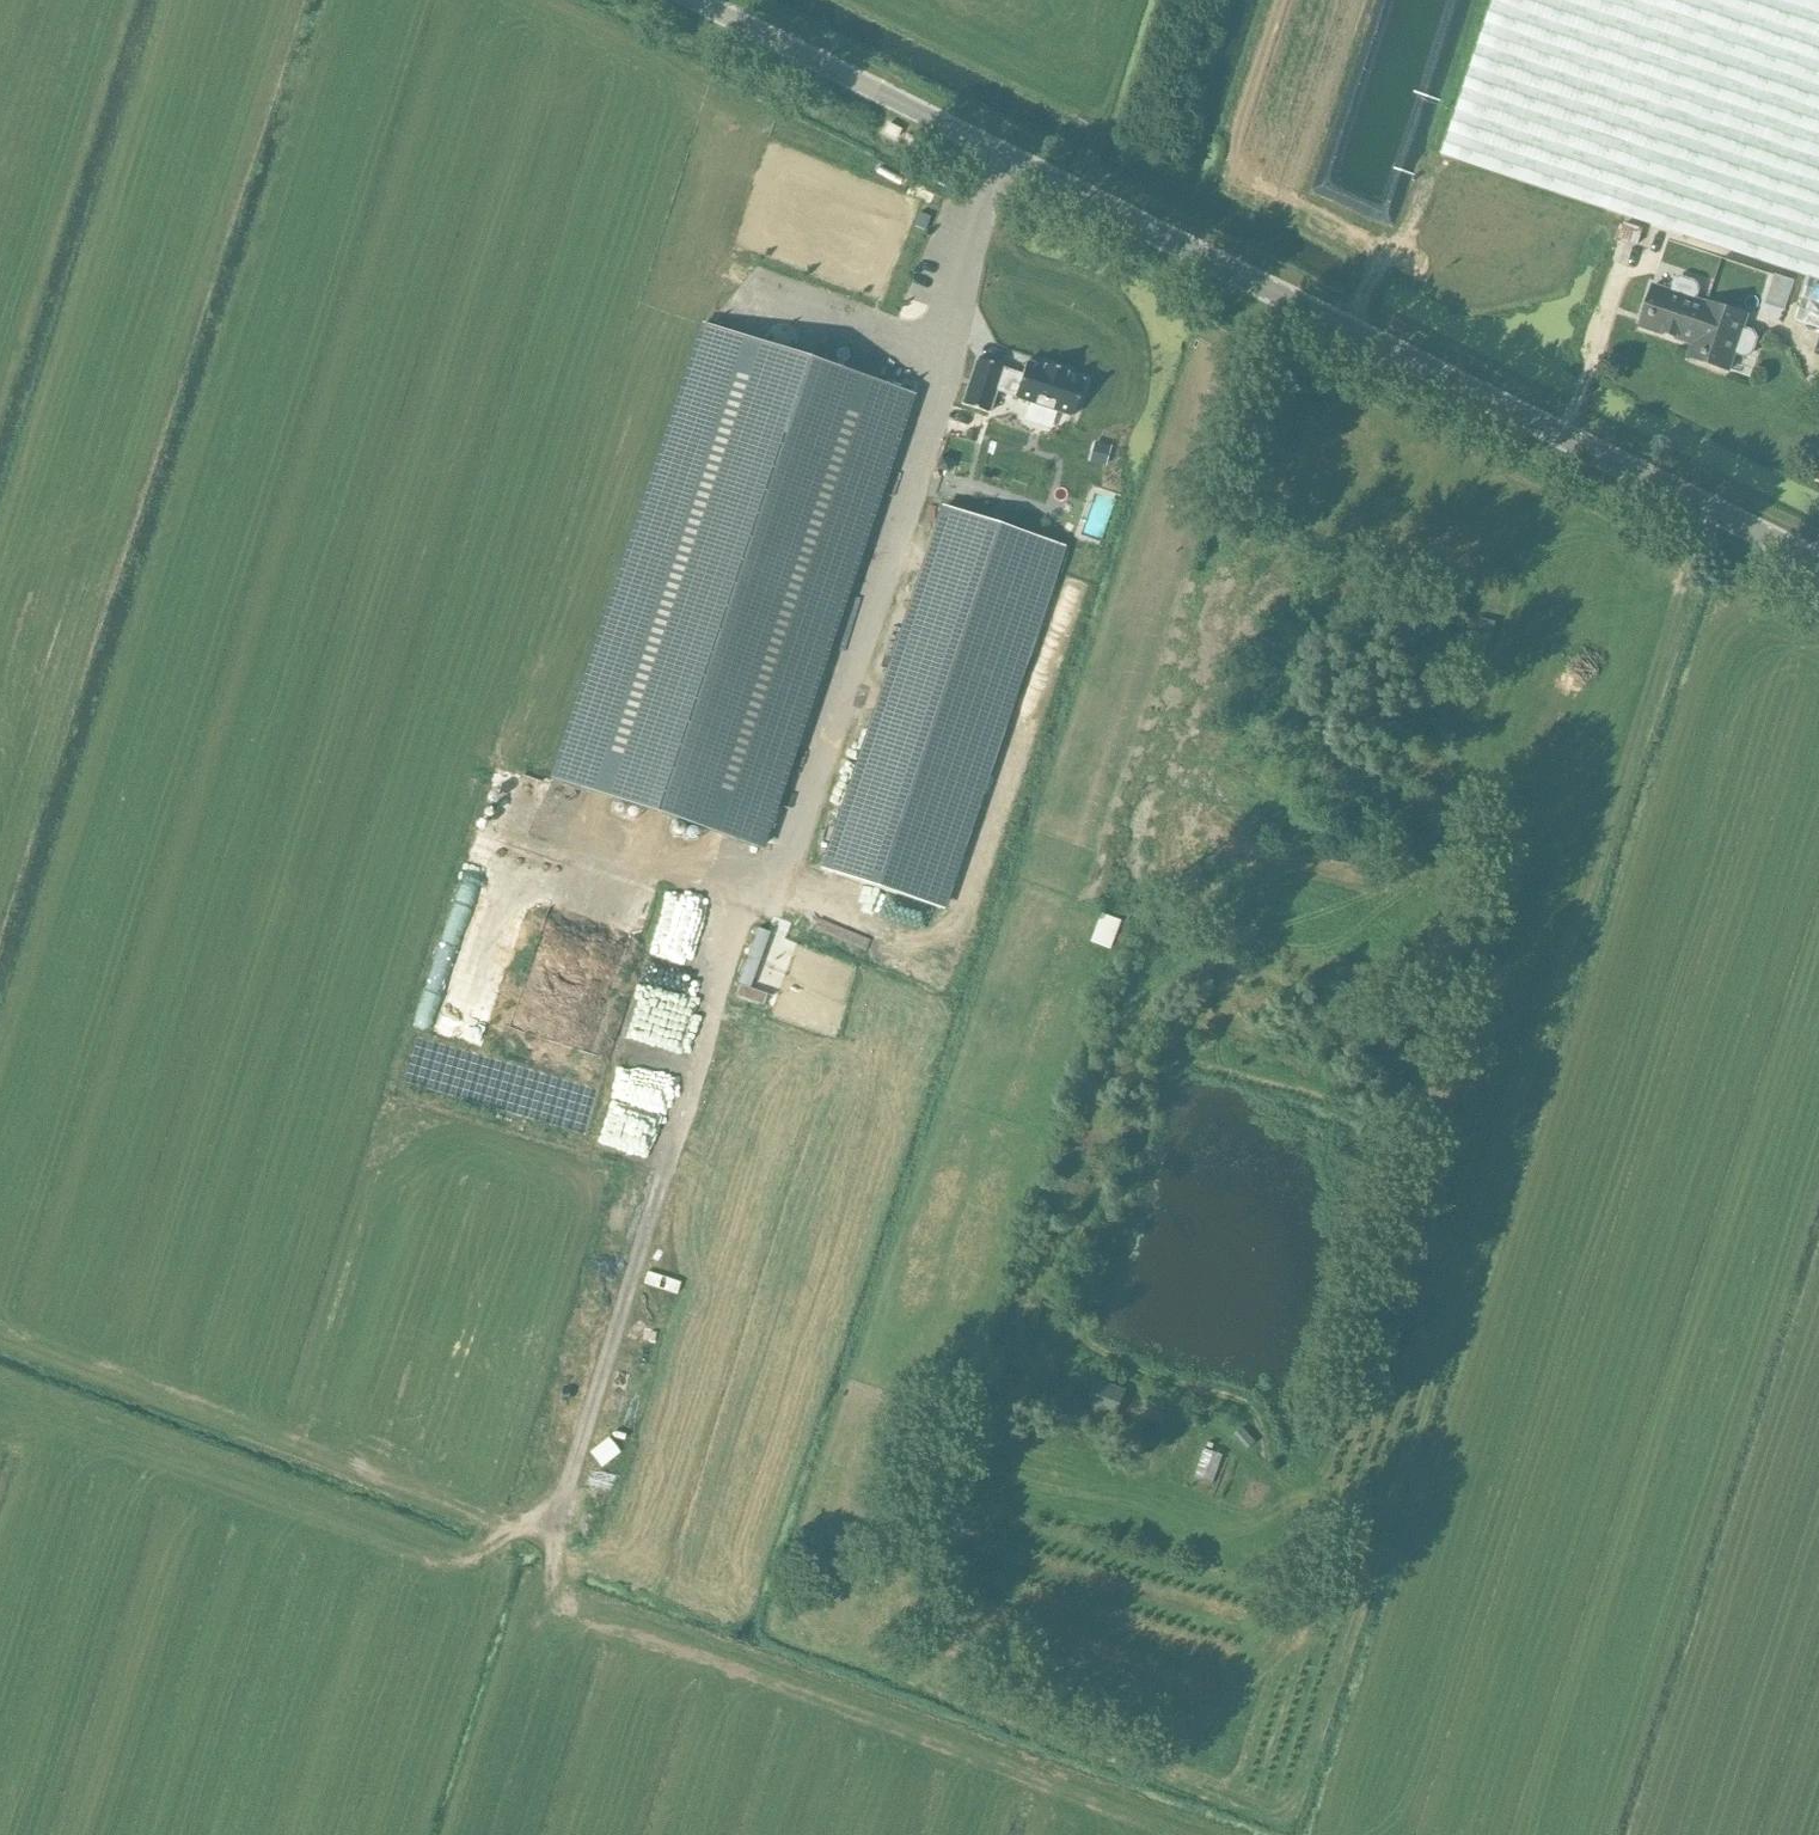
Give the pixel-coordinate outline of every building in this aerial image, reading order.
[(1443,155),(1809,277),(1794,321),(1818,329),(1818,0),(1494,0),(1443,155)] [(1636,245),(1641,228),(1622,222),(1616,238),(1636,245)] [(1699,361),(1727,370),(1733,353),(1745,356),(1751,353),(1752,350),(1756,338),(1753,332),(1742,328),(1746,316),(1706,302),(1706,304),(1694,300),(1698,289),(1695,282),(1680,277),(1673,280),(1670,292),(1652,286),(1643,314),(1651,317),(1647,329),(1692,344),(1690,348),(1702,352),(1699,361)] [(912,393),(705,324),(554,778),(760,847),(912,393)] [(978,354),(962,400),(991,410),(1001,381),(1013,385),(1012,387),(1073,407),(1085,370),(1026,350),(1021,365),(1019,365),(1018,369),(1006,365),(1006,363),(978,354)] [(1087,448),(1076,488),(1094,493),(1105,453),(1087,448)] [(956,507),(839,874),(942,906),(1059,540),(956,507)] [(1102,913),(1092,941),(1112,949),(1122,921),(1102,913)] [(1087,1405),(1117,1414),(1124,1391),(1094,1382),(1087,1405)] [(1256,1442),(1243,1427),(1235,1434),(1248,1449),(1256,1442)] [(1212,1481),(1220,1454),(1204,1448),(1196,1476),(1212,1481)]
